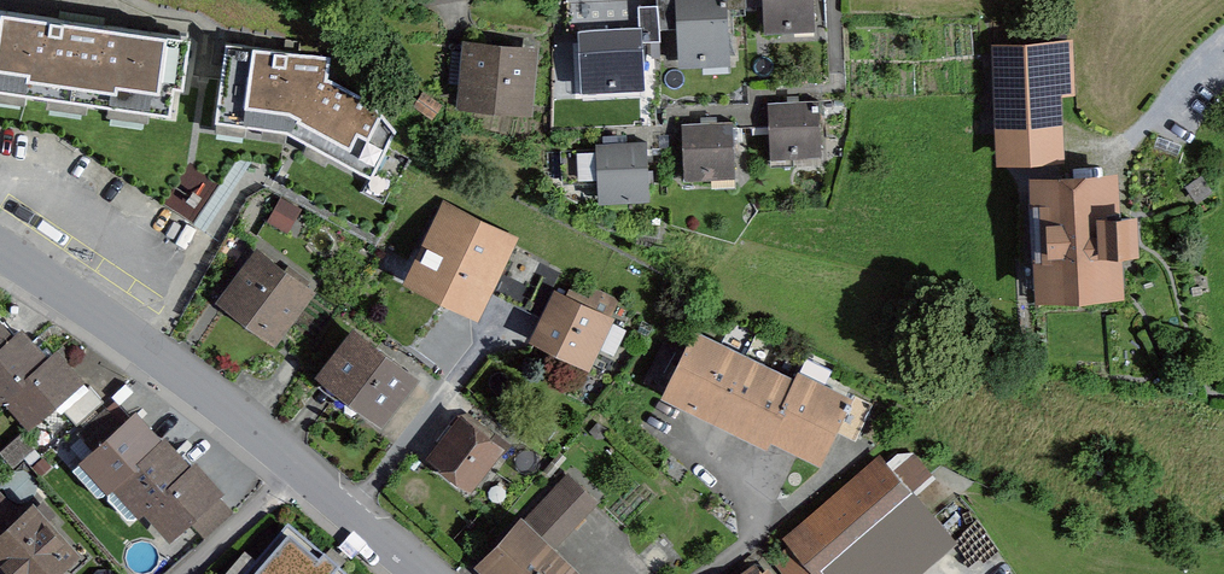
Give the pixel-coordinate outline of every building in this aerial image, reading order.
[(657,10),(657,23),(675,23),(674,0),(656,0),(657,10)] [(657,23),(658,42),(658,67),(724,65),(723,20),(722,0),(674,0),(675,23),(657,23)] [(723,20),(743,19),(743,15),(742,0),(722,0),(723,20)] [(743,15),(761,15),(762,36),(811,34),(810,0),(742,0),(743,15)] [(638,30),(638,43),(658,42),(657,23),(657,10),(637,11),(638,30)] [(180,120),(191,39),(0,13),(0,95),(180,120)] [(638,43),(638,30),(580,32),(581,90),(640,88),(638,43)] [(330,58),(227,44),(215,126),(290,137),(370,181),(396,133),(374,104),(327,82),(330,58)] [(532,54),(459,48),(453,106),(526,113),(532,54)] [(1070,51),(994,54),(998,167),(1062,164),(1059,95),(1072,95),(1070,51)] [(814,105),(770,106),(771,155),(816,154),(814,105)] [(728,127),(684,128),(685,177),(729,176),(728,127)] [(640,147),(596,149),(598,197),(642,196),(640,147)] [(1107,182),(1039,184),(1043,306),(1110,304),(1108,257),(1131,256),(1130,222),(1108,223),(1107,182)] [(289,228),(304,209),(285,194),(270,213),(289,228)] [(445,205),(403,289),(478,326),(497,289),(513,258),(520,243),(445,205)] [(255,254),(216,308),(279,352),(318,298),(255,254)] [(517,299),(533,268),(513,258),(497,289),(517,299)] [(554,279),(533,268),(517,299),(539,310),(554,279)] [(612,321),(554,293),(528,347),(587,375),(612,321)] [(12,346),(0,332),(0,357),(12,346)] [(415,384),(352,333),(313,382),(377,432),(415,384)] [(716,346),(693,335),(660,403),(683,414),(716,346)] [(20,339),(12,346),(0,357),(0,407),(2,405),(45,367),(20,339)] [(741,358),(716,346),(683,414),(708,426),(741,358)] [(82,387),(57,357),(45,367),(2,405),(28,434),(82,387)] [(767,370),(741,358),(708,426),(734,439),(767,370)] [(794,383),(767,370),(734,439),(761,451),(765,444),(794,383)] [(765,444),(791,456),(824,388),(798,375),(794,383),(765,444)] [(869,409),(824,388),(791,456),(818,469),(835,433),(853,442),(869,409)] [(106,408),(92,392),(63,417),(78,433),(106,408)] [(104,501),(111,495),(161,449),(132,417),(75,469),(104,501)] [(504,457),(461,421),(425,463),(469,500),(504,457)] [(189,474),(164,447),(161,449),(111,495),(135,522),(143,516),(189,474)] [(916,486),(934,472),(916,450),(899,464),(916,486)] [(793,543),(824,573),(927,573),(958,543),(876,461),(793,543)] [(222,499),(194,469),(189,474),(143,516),(170,546),(222,499)] [(471,572),(473,573),(577,573),(555,553),(597,509),(564,476),(471,572)] [(0,495),(0,573),(65,573),(78,563),(31,510),(23,517),(2,493),(0,495)]
